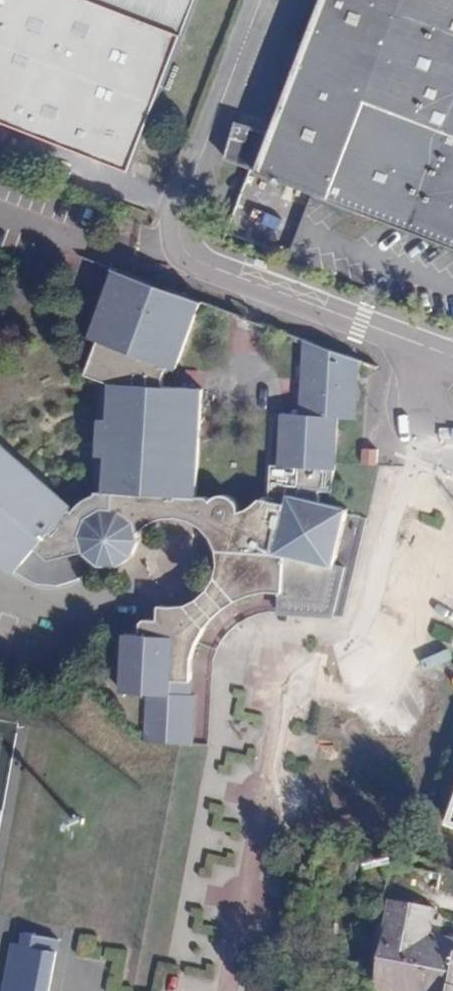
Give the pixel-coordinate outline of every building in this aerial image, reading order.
[(127,178),(196,0),(0,0),(0,126),(127,178)] [(268,140),(250,133),(238,164),(452,246),(452,0),(322,0),(268,140)] [(52,562),(66,573),(99,565),(117,566),(132,556),(140,539),(138,534),(148,525),(153,522),(161,519),(171,517),(178,518),(188,520),(195,523),(201,528),(208,534),(212,541),(215,546),(217,553),(219,561),(218,567),(215,576),(213,581),(209,588),(206,592),(199,597),(193,601),(186,604),(176,606),(167,606),(160,606),(158,620),(147,619),(141,623),(140,635),(125,634),(121,693),(148,695),(144,742),(190,746),(193,698),(187,698),(189,681),(191,661),(191,657),(194,648),(196,643),(199,638),(203,630),(206,626),(210,621),(215,616),(221,611),(226,608),(231,605),(237,601),(244,598),(249,595),(256,593),(264,591),(283,592),(281,613),(331,617),(343,568),(333,566),(347,509),(319,502),(320,491),(333,492),(338,418),(355,419),(359,361),(306,341),(300,415),(284,414),(280,466),(272,466),(268,501),(259,499),(256,502),(253,506),(249,508),(245,510),(240,511),(239,508),(238,506),(237,503),(234,500),(232,498),(227,496),(224,495),(219,495),(215,497),(209,500),(206,497),(197,497),(202,389),(164,386),(164,376),(167,367),(175,370),(201,301),(115,270),(90,338),(98,341),(86,374),(102,381),(97,491),(87,520),(0,447),(0,564),(30,588),(52,562)] [(377,463),(378,448),(361,446),(360,462),(377,463)] [(232,866),(233,856),(207,853),(206,862),(232,866)] [(430,935),(434,909),(391,901),(373,990),(452,990),(452,939),(430,935)] [(56,952),(11,943),(2,990),(48,990),(56,952)]
